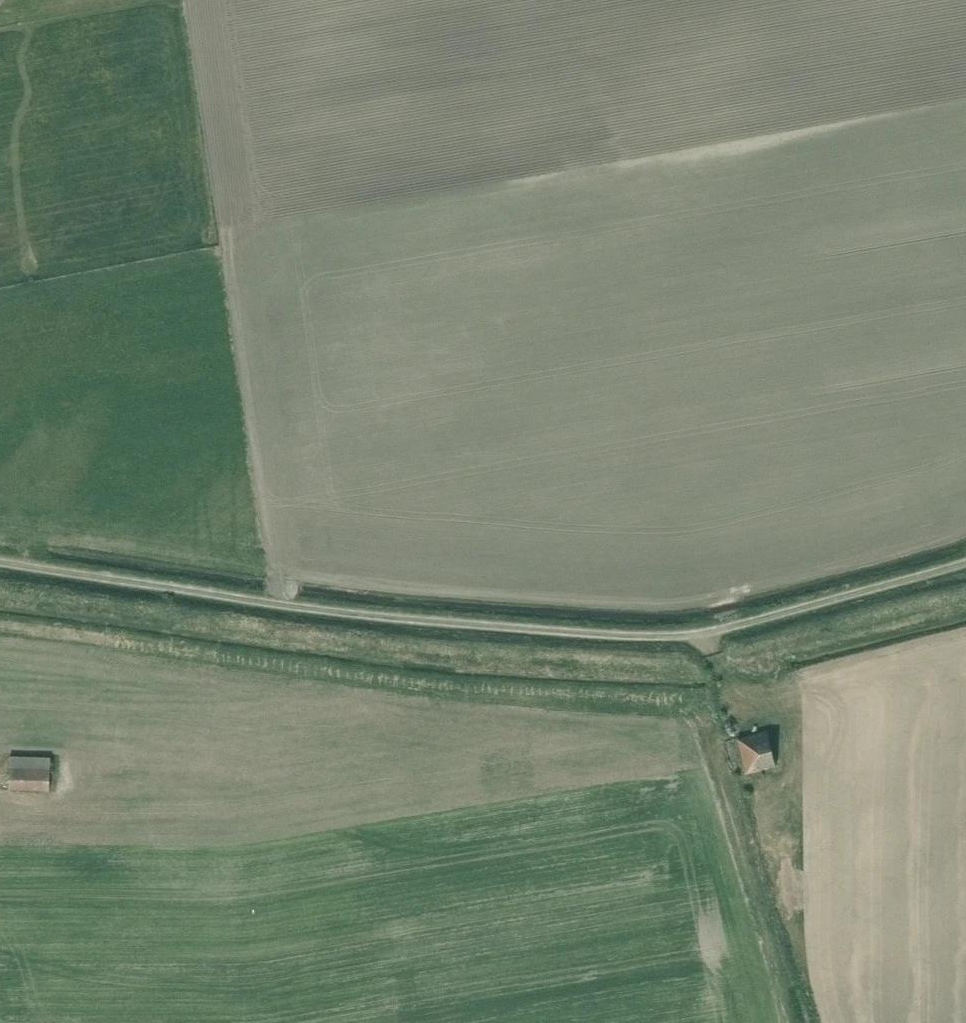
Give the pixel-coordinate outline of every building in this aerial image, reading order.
[(770,730),(738,738),(747,774),(779,766),(770,730)] [(11,756),(10,789),(51,791),(52,758),(11,756)]
